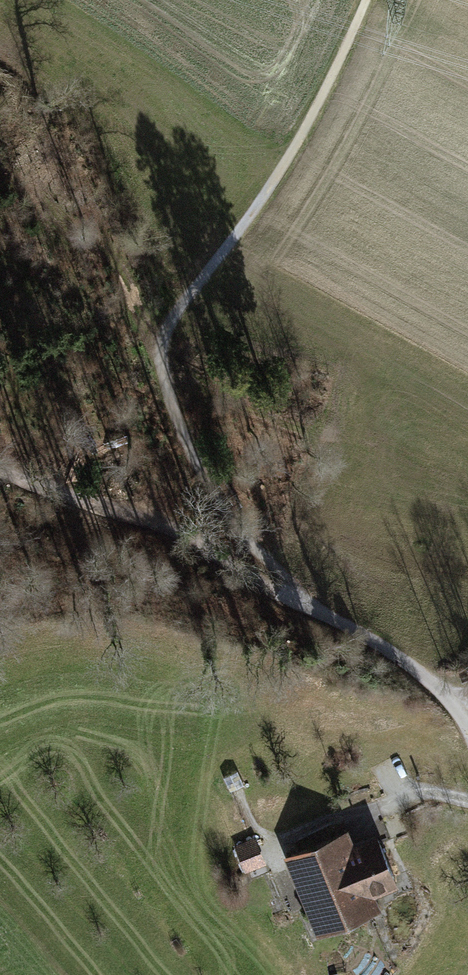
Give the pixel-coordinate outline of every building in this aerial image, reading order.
[(260,833),(238,839),(246,869),(268,863),(260,833)] [(340,834),(294,854),(325,927),(371,908),(363,890),(394,877),(378,841),(370,844),(367,838),(362,840),(365,846),(349,853),(340,834)]
